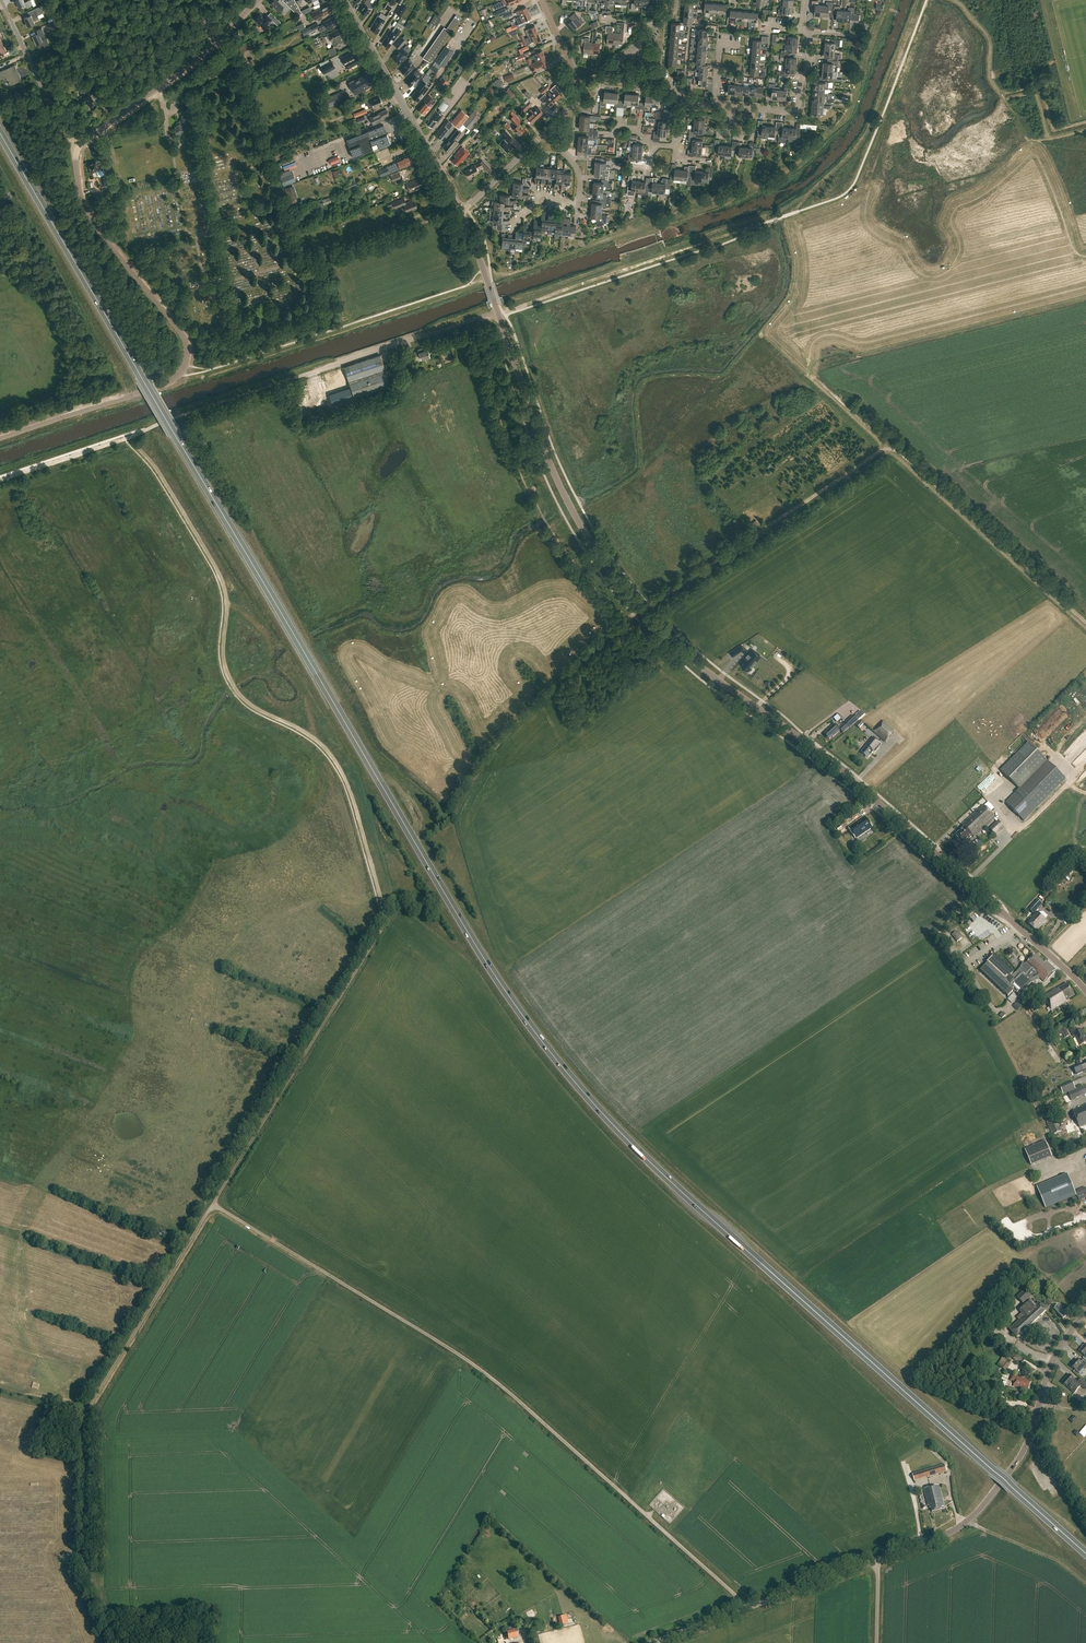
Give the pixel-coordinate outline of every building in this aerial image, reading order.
[(20,8),(26,5),(27,7),(32,5),(30,0),(29,0),(25,2),(24,0),(16,0),(20,8)] [(291,8),(282,0),(279,0),(278,1),(277,0),(274,0),(271,3),(279,12),(281,10),(283,12),(286,9),(288,11),(291,8)] [(298,15),(302,13),(295,0),(282,0),(298,15)] [(365,3),(363,6),(363,7),(360,11),(366,16),(372,8),(371,8),(373,5),(370,2),(371,0),(366,0),(364,3),(365,3)] [(642,5),(642,0),(635,0),(635,3),(632,3),(631,10),(635,10),(635,4),(642,5)] [(652,11),(652,5),(649,4),(649,0),(642,0),(642,5),(649,5),(648,11),(652,11)] [(815,14),(821,15),(822,5),(818,5),(818,1),(812,0),(812,7),(815,7),(815,14)] [(686,2),(685,9),(694,10),(694,8),(694,4),(699,4),(699,2),(694,1),(694,2),(686,2)] [(821,15),(829,16),(829,8),(832,8),(833,2),(827,1),(826,5),(822,5),(821,15)] [(396,13),(401,16),(407,6),(402,3),(396,13)] [(332,9),(330,4),(328,5),(328,4),(312,12),(316,19),(321,16),(332,11),(331,10),(332,9)] [(724,17),(726,17),(727,13),(726,13),(726,4),(719,4),(719,12),(720,13),(720,12),(724,13),(724,17)] [(778,15),(785,15),(785,12),(793,12),(793,6),(783,5),(783,9),(779,9),(778,15)] [(836,20),(843,20),(844,10),(840,10),(841,6),(834,5),(834,12),(837,12),(836,20)] [(439,18),(445,10),(440,7),(435,15),(439,18)] [(526,7),(518,10),(519,14),(520,16),(528,12),(526,7)] [(843,20),(850,21),(851,13),(854,14),(855,7),(849,7),(849,11),(844,10),(843,20)] [(30,15),(24,18),(26,22),(25,23),(27,26),(28,26),(35,23),(34,21),(38,19),(34,10),(29,13),(30,15)] [(264,17),(260,14),(255,20),(264,28),(272,20),(278,25),(281,22),(271,12),(268,15),(266,14),(264,17)] [(379,16),(378,15),(371,28),(378,32),(386,20),(385,19),(387,16),(381,12),(379,16)] [(520,16),(516,18),(518,24),(531,18),(528,12),(520,16)] [(579,21),(581,19),(575,12),(569,17),(572,20),(567,24),(572,31),(577,26),(578,27),(582,24),(579,21)] [(684,15),(684,22),(685,23),(689,23),(692,23),(693,18),(697,18),(698,16),(693,15),(693,16),(684,15)] [(324,22),(325,24),(320,26),(323,32),(338,24),(338,22),(339,21),(337,17),(335,17),(334,16),(324,22)] [(423,57),(430,62),(460,20),(455,17),(446,28),(444,27),(423,57)] [(615,44),(623,45),(625,22),(619,22),(618,25),(621,26),(620,33),(616,33),(615,44)] [(538,33),(535,25),(528,28),(528,29),(525,30),(528,37),(538,33)] [(607,44),(615,44),(616,33),(612,32),(613,27),(606,26),(605,32),(608,32),(607,44)] [(382,42),(389,47),(398,34),(399,35),(402,30),(397,27),(394,31),(389,27),(386,32),(388,34),(382,42)] [(33,36),(36,44),(37,43),(39,48),(44,45),(42,41),(46,39),(43,34),(44,33),(42,28),(36,31),(37,34),(33,36)] [(332,43),(332,42),(335,47),(345,41),(343,37),(346,35),(342,28),(341,29),(340,28),(327,35),(332,43)] [(699,36),(708,37),(708,30),(700,29),(699,34),(695,34),(695,35),(695,36),(699,37),(699,36)] [(522,40),(524,45),(527,43),(527,44),(531,43),(531,42),(533,41),(534,43),(541,40),(538,33),(528,37),(525,38),(522,40)] [(788,39),(788,43),(798,44),(798,37),(788,36),(788,35),(784,35),(784,38),(788,39)] [(318,36),(313,38),(317,47),(322,44),(318,36)] [(753,39),(753,46),(761,47),(762,46),(762,42),(768,42),(769,36),(762,36),(762,40),(753,39)] [(395,45),(399,49),(407,41),(402,37),(395,45)] [(583,54),(591,54),(592,42),(589,42),(590,38),(585,38),(583,54)] [(591,54),(599,55),(601,38),(597,38),(597,40),(595,40),(595,43),(592,42),(591,54)] [(825,49),(835,50),(835,46),(840,46),(840,40),(838,39),(829,39),(829,42),(825,42),(825,49)] [(238,48),(241,54),(252,49),(249,43),(238,48)] [(781,53),(790,54),(790,51),(797,51),(798,44),(788,43),(787,51),(781,50),(781,53)] [(407,45),(404,48),(402,46),(393,57),(400,63),(409,52),(408,51),(410,49),(410,47),(408,45),(407,45)] [(327,49),(330,56),(337,52),(334,46),(327,49)] [(435,61),(443,67),(453,52),(445,46),(435,61)] [(828,56),(828,60),(839,61),(839,54),(835,54),(835,50),(825,49),(824,56),(828,56)] [(536,61),(546,57),(542,50),(536,53),(538,59),(535,60),(536,61)] [(351,66),(352,68),(357,66),(355,63),(360,61),(357,54),(352,57),(350,53),(342,57),(347,68),(351,66)] [(781,60),(786,61),(786,64),(796,65),(797,58),(790,57),(790,54),(781,53),(781,60)] [(668,64),(677,65),(678,59),(682,59),(682,57),(678,56),(678,58),(669,57),(668,64)] [(700,64),(705,64),(706,57),(697,56),(697,57),(697,62),(692,61),(692,64),(697,64),(697,63),(700,64)] [(529,64),(532,71),(542,67),(549,64),(546,57),(536,61),(533,63),(532,63),(529,64)] [(408,61),(409,61),(401,70),(406,74),(411,68),(412,69),(415,66),(412,63),(413,62),(413,61),(411,59),(410,59),(408,61)] [(824,63),(823,70),(838,71),(839,61),(828,60),(827,63),(824,63)] [(320,67),(324,73),(335,67),(331,61),(320,67)] [(695,71),(699,72),(699,71),(708,71),(709,64),(705,64),(700,64),(699,69),(695,69),(695,71)] [(780,71),(779,74),(788,75),(788,72),(795,72),(796,65),(786,64),(782,64),(781,70),(780,70),(780,71)] [(434,76),(439,68),(433,65),(429,72),(434,76)] [(0,72),(0,75),(2,79),(7,77),(10,85),(21,80),(17,70),(15,71),(13,66),(0,72)] [(750,74),(759,75),(759,69),(764,69),(764,67),(760,67),(760,68),(751,67),(750,74)] [(419,79),(423,74),(417,69),(406,82),(411,86),(419,78),(419,79)] [(837,78),(838,71),(823,70),(822,77),(826,77),(826,80),(835,81),(835,78),(837,78)] [(412,96),(418,101),(429,87),(428,87),(425,84),(426,82),(431,76),(426,73),(422,79),(418,84),(415,87),(417,89),(412,96)] [(373,83),(369,76),(367,74),(355,81),(354,79),(348,83),(355,94),(360,91),(364,89),(365,90),(369,87),(369,86),(368,85),(373,83)] [(442,76),(437,83),(443,88),(448,81),(442,76)] [(756,95),(763,96),(763,87),(758,87),(758,82),(756,82),(755,86),(756,86),(756,95)] [(549,92),(556,100),(562,94),(559,91),(561,89),(555,83),(550,89),(553,92),(552,94),(549,91),(549,92)] [(772,99),(779,99),(780,89),(774,88),(775,84),(770,83),(769,94),(772,95),(772,99)] [(86,104),(87,105),(91,109),(97,105),(94,100),(92,97),(91,98),(89,96),(92,94),(93,94),(95,91),(89,85),(86,88),(88,90),(87,92),(85,88),(81,92),(84,96),(82,98),(86,103),(86,104)] [(779,99),(786,100),(787,91),(788,85),(785,85),(785,89),(780,89),(779,99)] [(505,92),(511,98),(515,94),(509,88),(505,92)] [(326,97),(330,106),(347,98),(343,90),(326,97)] [(523,93),(528,98),(532,95),(526,90),(523,93)] [(607,102),(611,102),(612,92),(605,91),(604,99),(601,98),(600,105),(607,105),(607,102)] [(545,93),(539,99),(543,103),(546,101),(550,105),(556,100),(549,92),(548,93),(550,95),(548,97),(545,93)] [(615,106),(621,107),(621,100),(618,100),(619,92),(612,92),(611,102),(615,102),(615,106)] [(628,103),(631,104),(632,94),(625,93),(625,100),(621,100),(621,107),(627,107),(628,103)] [(636,108),(641,109),(642,102),(639,102),(639,94),(632,94),(631,104),(636,104),(636,108)] [(420,111),(421,111),(424,113),(427,110),(428,110),(431,107),(430,106),(435,100),(429,95),(424,101),(425,102),(419,109),(420,109),(420,111)] [(641,109),(648,109),(648,105),(652,105),(653,95),(646,95),(645,102),(642,102),(641,109)] [(381,99),(379,97),(366,102),(369,109),(375,106),(377,106),(378,105),(382,103),(382,102),(382,101),(381,100),(381,99)] [(426,122),(431,126),(435,121),(434,121),(435,119),(437,121),(443,113),(442,112),(447,105),(442,100),(435,109),(434,108),(427,118),(428,119),(426,122)] [(531,109),(538,117),(543,112),(538,107),(534,111),(531,109)] [(353,113),(355,117),(362,114),(368,112),(366,108),(353,113)] [(370,117),(373,124),(383,119),(382,118),(389,114),(386,109),(370,117)] [(452,121),(459,128),(463,123),(470,128),(480,116),(474,110),(469,115),(462,109),(452,121)] [(532,113),(527,117),(532,123),(538,117),(531,109),(530,110),(532,113)] [(191,113),(186,111),(181,115),(182,118),(176,123),(176,125),(174,126),(175,132),(181,134),(185,131),(185,128),(191,123),(190,121),(192,119),(191,113)] [(514,128),(519,135),(525,130),(519,124),(521,121),(514,114),(510,118),(517,125),(514,128)] [(694,125),(704,126),(705,119),(697,118),(698,115),(691,114),(690,121),(695,121),(694,125)] [(658,127),(668,128),(669,121),(662,121),(662,117),(655,117),(655,123),(659,123),(658,127)] [(449,129),(454,123),(451,121),(448,118),(436,133),(437,134),(436,135),(440,138),(448,128),(449,129)] [(759,120),(758,129),(758,130),(760,130),(759,137),(768,138),(768,139),(769,126),(762,125),(762,120),(759,120)] [(587,130),(587,133),(593,133),(598,134),(599,130),(594,130),(594,127),(590,127),(590,123),(580,122),(579,129),(587,130)] [(769,126),(768,139),(768,135),(775,136),(775,131),(779,131),(778,136),(778,141),(780,122),(776,122),(776,126),(769,126)] [(789,137),(790,128),(783,127),(783,122),(780,122),(778,141),(785,142),(786,137),(789,137)] [(789,137),(796,138),(796,132),(800,133),(800,128),(800,124),(797,124),(797,128),(790,128),(789,137)] [(346,139),(353,157),(392,143),(390,137),(389,138),(384,125),(346,139)] [(689,135),(696,136),(696,132),(703,133),(704,126),(694,125),(694,129),(690,129),(689,135)] [(473,138),(477,132),(479,129),(476,127),(474,130),(470,135),(473,138)] [(653,137),(660,138),(660,135),(668,135),(668,128),(658,127),(658,132),(654,131),(653,137)] [(444,147),(449,151),(453,146),(454,147),(458,141),(455,139),(456,137),(457,138),(462,132),(458,129),(444,147)] [(506,130),(503,133),(505,136),(499,143),(507,152),(514,145),(509,140),(512,137),(506,130)] [(593,133),(587,133),(586,136),(579,135),(578,143),(588,143),(589,139),(593,140),(593,138),(598,139),(599,134),(598,134),(593,133)] [(692,146),(702,146),(703,139),(695,139),(696,136),(689,135),(689,141),(693,142),(692,146)] [(718,154),(725,155),(726,145),(719,145),(719,140),(716,139),(715,149),(718,149),(718,154)] [(633,150),(633,151),(643,151),(644,144),(636,144),(636,140),(630,140),(629,146),(630,146),(629,150),(633,150)] [(732,150),(736,150),(736,141),(733,141),(733,146),(726,145),(725,155),(732,155),(732,150)] [(739,156),(745,156),(746,147),(739,146),(740,141),(736,141),(736,150),(739,151),(739,156)] [(745,156),(752,157),(753,152),(756,152),(757,143),(750,142),(749,147),(746,147),(745,156)] [(585,154),(591,154),(592,148),(588,148),(588,143),(578,143),(578,150),(585,150),(585,154)] [(687,155),(694,156),(694,153),(702,153),(702,146),(692,146),(692,150),(688,149),(687,155)] [(456,157),(453,161),(457,165),(462,160),(463,161),(470,153),(463,147),(455,156),(456,157)] [(628,161),(635,161),(635,158),(642,158),(643,151),(633,151),(633,155),(629,154),(628,161)] [(401,168),(414,162),(411,154),(397,160),(398,162),(387,167),(389,173),(401,168)] [(329,159),(331,165),(340,161),(339,161),(340,161),(338,156),(329,159)] [(596,161),(595,169),(605,169),(606,165),(610,165),(610,159),(604,159),(603,162),(596,161)] [(491,169),(482,160),(479,162),(479,163),(477,164),(476,163),(475,164),(471,166),(471,167),(465,170),(468,177),(469,176),(470,177),(473,175),(472,175),(479,172),(477,168),(482,165),(489,172),(491,169)] [(98,165),(96,161),(88,164),(92,172),(97,170),(99,174),(101,173),(100,169),(98,165)] [(284,167),(286,172),(298,167),(296,162),(284,167)] [(540,164),(540,167),(536,167),(535,176),(534,176),(534,183),(537,184),(538,177),(542,177),(543,167),(543,164),(540,164)] [(674,179),(681,179),(682,170),(675,169),(675,164),(672,164),(671,173),(675,173),(674,179)] [(689,170),(682,170),(681,179),(687,180),(687,182),(691,182),(691,180),(692,165),(689,165),(689,170)] [(696,166),(692,165),(691,180),(695,180),(702,181),(702,171),(695,171),(696,166)] [(389,173),(387,167),(378,170),(381,177),(389,173)] [(549,178),(550,168),(543,167),(542,177),(541,177),(541,184),(544,184),(545,177),(548,178),(549,178)] [(702,171),(702,181),(708,181),(709,176),(712,177),(713,167),(710,167),(709,172),(702,171)] [(556,173),(557,173),(557,170),(557,168),(550,168),(549,178),(548,178),(547,185),(551,185),(552,178),(556,178),(556,173)] [(602,176),(602,179),(608,180),(609,174),(605,173),(605,169),(595,169),(595,175),(602,176)] [(558,183),(561,183),(562,183),(563,173),(564,170),(557,170),(557,173),(556,173),(556,178),(555,182),(554,182),(554,189),(557,190),(558,183)] [(390,174),(392,181),(402,178),(400,172),(399,173),(398,171),(390,174)] [(293,172),(280,177),(284,185),(296,180),(293,172)] [(561,190),(564,190),(565,183),(569,184),(570,174),(563,173),(562,183),(561,183),(561,190)] [(104,176),(99,177),(102,186),(107,184),(104,176)] [(327,182),(326,177),(324,178),(323,176),(315,178),(317,184),(327,182)] [(635,190),(638,191),(639,181),(632,180),(633,176),(629,176),(627,194),(635,195),(635,190)] [(311,177),(306,181),(307,182),(308,182),(311,186),(315,183),(311,177)] [(639,181),(638,191),(638,193),(645,194),(645,186),(649,187),(650,177),(646,177),(646,182),(639,181)] [(650,177),(649,187),(653,187),(652,192),(659,192),(660,183),(657,183),(657,177),(653,177),(653,178),(650,177)] [(660,183),(659,192),(666,193),(666,188),(670,188),(671,179),(667,179),(667,178),(663,178),(662,183),(660,183)] [(406,183),(409,192),(423,187),(420,180),(419,180),(418,179),(406,183)] [(594,182),(593,189),(604,190),(604,186),(608,186),(608,180),(602,179),(602,183),(594,182)] [(522,190),(522,191),(529,191),(529,188),(522,187),(523,182),(513,182),(512,189),(522,190)] [(521,198),(528,198),(529,195),(522,194),(522,191),(522,190),(512,189),(512,196),(521,197),(521,198)] [(600,197),(600,200),(607,201),(607,194),(603,194),(604,190),(593,189),(593,196),(600,197)] [(496,197),(496,201),(504,202),(509,202),(509,203),(516,204),(516,200),(509,200),(510,195),(496,194),(496,197)] [(403,213),(404,213),(406,212),(407,213),(418,208),(414,199),(406,202),(404,197),(392,202),(395,208),(403,205),(404,206),(402,207),(401,209),(403,213)] [(592,203),(592,210),(602,211),(602,206),(606,207),(606,202),(607,201),(600,200),(600,203),(592,203)] [(510,207),(503,206),(504,202),(496,201),(494,201),(493,208),(503,208),(503,210),(513,210),(513,207),(510,207)] [(503,215),(503,216),(509,217),(510,213),(503,213),(503,210),(503,208),(493,208),(490,207),(490,214),(503,215)] [(601,215),(602,211),(592,210),(591,213),(589,214),(591,220),(595,218),(600,226),(604,224),(604,223),(606,223),(607,218),(607,215),(605,215),(601,215)] [(548,229),(554,230),(555,230),(555,224),(555,222),(556,219),(551,219),(552,212),(548,212),(548,219),(549,219),(548,229)] [(502,222),(502,223),(509,224),(509,220),(502,220),(503,216),(503,215),(490,214),(490,218),(492,218),(492,221),(502,222)] [(557,234),(561,234),(562,224),(563,224),(564,218),(560,217),(560,223),(555,222),(555,224),(555,230),(554,230),(554,234),(557,234)] [(562,224),(561,234),(575,236),(576,226),(570,225),(570,218),(567,218),(566,225),(563,224),(562,224)] [(523,238),(523,240),(530,240),(531,230),(526,230),(527,223),(523,223),(522,230),(523,230),(523,232),(523,238)] [(522,249),(523,240),(523,238),(523,232),(519,232),(519,231),(516,231),(515,238),(516,238),(515,248),(522,249)] [(501,246),(508,247),(509,237),(508,237),(505,237),(505,234),(501,233),(501,237),(502,237),(501,246)] [(419,354),(421,359),(430,356),(428,349),(423,351),(422,348),(418,349),(418,351),(414,352),(415,356),(419,354)] [(380,354),(343,366),(344,366),(354,397),(390,385),(385,369),(387,368),(386,362),(383,363),(380,354)] [(737,647),(730,652),(733,656),(740,651),(744,649),(741,645),(737,647)] [(749,670),(752,667),(761,656),(752,649),(741,663),(747,668),(749,670)] [(739,662),(746,655),(742,652),(736,659),(739,662)] [(858,720),(865,714),(861,711),(855,715),(857,718),(857,719),(858,720)] [(841,731),(844,734),(850,728),(850,729),(859,721),(858,720),(857,719),(854,716),(846,723),(846,724),(840,729),(840,730),(841,731)] [(895,732),(884,722),(874,733),(886,743),(895,732)] [(839,732),(841,731),(840,730),(840,729),(836,725),(834,726),(827,732),(828,733),(825,735),(829,740),(832,738),(833,738),(839,732)] [(1019,735),(1007,745),(1009,747),(1012,745),(1016,749),(1014,750),(1015,752),(1026,743),(1019,735)] [(862,753),(868,759),(873,752),(875,753),(881,745),(873,737),(866,746),(867,747),(862,753)] [(1001,771),(1020,789),(1047,761),(1029,743),(1001,771)] [(1066,779),(1047,761),(1020,789),(1006,803),(1024,821),(1066,779)] [(972,769),(976,773),(981,768),(978,764),(972,769)] [(969,809),(984,795),(980,791),(965,805),(969,809)] [(962,805),(958,808),(963,815),(968,812),(962,805)] [(984,806),(963,826),(965,829),(956,837),(963,844),(968,840),(969,840),(973,837),(974,839),(995,820),(997,823),(990,830),(996,836),(1005,828),(984,806)] [(956,810),(953,814),(959,820),(962,816),(956,810)] [(865,817),(847,829),(855,840),(873,828),(865,817)] [(1037,899),(1028,908),(1033,913),(1042,904),(1037,899)] [(988,919),(982,911),(978,915),(984,922),(988,919)] [(1037,913),(1030,920),(1030,921),(1028,924),(1036,932),(1042,925),(1042,926),(1046,922),(1037,913)] [(958,931),(952,935),(958,942),(963,938),(958,931)] [(986,965),(980,971),(981,971),(1008,997),(1013,992),(1014,993),(1017,991),(1021,995),(1032,983),(1029,981),(1038,976),(1044,982),(1055,970),(1047,963),(1044,964),(1035,955),(1028,963),(1026,965),(1022,964),(1022,963),(1022,964),(1022,965),(1021,966),(1021,967),(1020,968),(1020,969),(1019,970),(1018,971),(1018,972),(1017,972),(1017,973),(1016,973),(1016,974),(1015,974),(1015,975),(1014,975),(1013,975),(1002,965),(993,956),(987,962),(986,962),(987,964),(986,965)] [(1062,988),(1061,987),(1056,990),(1055,989),(1043,996),(1052,1012),(1067,1003),(1066,1002),(1069,1000),(1068,999),(1075,995),(1068,984),(1062,988)] [(1014,993),(1008,999),(1012,1003),(1018,997),(1014,993)] [(1069,1035),(1065,1027),(1061,1029),(1064,1037),(1069,1035)] [(1070,1031),(1073,1037),(1075,1036),(1080,1046),(1085,1043),(1085,1037),(1082,1030),(1078,1032),(1076,1028),(1070,1031)] [(1085,1068),(1085,1062),(1082,1064),(1080,1060),(1076,1061),(1080,1069),(1085,1067),(1085,1068)] [(1072,1082),(1060,1087),(1063,1094),(1075,1089),(1072,1082)] [(1083,1087),(1069,1093),(1072,1101),(1076,1099),(1075,1098),(1085,1093),(1083,1087)] [(1080,1128),(1085,1125),(1085,1105),(1072,1111),(1080,1128)] [(1056,1118),(1047,1122),(1053,1135),(1062,1131),(1056,1118)] [(1032,1163),(1053,1156),(1048,1139),(1026,1146),(1032,1163)] [(1037,1187),(1046,1208),(1076,1195),(1075,1193),(1075,1192),(1067,1174),(1037,1187)] [(1075,1193),(1076,1195),(1077,1197),(1078,1196),(1085,1192),(1085,1188),(1077,1192),(1077,1193),(1075,1193)] [(1019,1321),(1009,1330),(1017,1338),(1047,1310),(1039,1302),(1035,1305),(1029,1299),(1032,1296),(1026,1289),(1017,1298),(1025,1306),(1019,1311),(1022,1313),(1017,1318),(1019,1321)] [(1063,1306),(1061,1308),(1059,1305),(1054,1310),(1063,1319),(1068,1315),(1064,1311),(1066,1310),(1063,1306)] [(1012,1358),(1020,1363),(1023,1357),(1014,1351),(1011,1356),(1013,1357),(1012,1358)] [(1080,1361),(1077,1359),(1071,1366),(1076,1370),(1079,1373),(1083,1369),(1085,1370),(1085,1369),(1085,1363),(1082,1359),(1080,1361)] [(1001,1367),(1005,1370),(1010,1363),(1006,1360),(1001,1367)] [(1010,1380),(1015,1381),(1014,1386),(1028,1390),(1030,1382),(1027,1382),(1028,1380),(1021,1378),(1012,1375),(1010,1380)] [(1074,1393),(1081,1386),(1085,1390),(1085,1389),(1085,1384),(1081,1379),(1078,1382),(1069,1375),(1062,1382),(1074,1393)] [(928,1477),(947,1472),(945,1464),(912,1474),(914,1481),(928,1477)] [(924,1489),(928,1506),(929,1506),(929,1509),(930,1508),(931,1513),(942,1510),(941,1507),(944,1507),(939,1486),(924,1489)] [(672,1522),(675,1518),(669,1513),(666,1516),(672,1522)] [(531,1618),(537,1614),(534,1609),(528,1612),(531,1618)] [(562,1624),(571,1621),(568,1613),(559,1616),(562,1624)] [(518,1638),(516,1630),(508,1631),(509,1640),(518,1638)]
